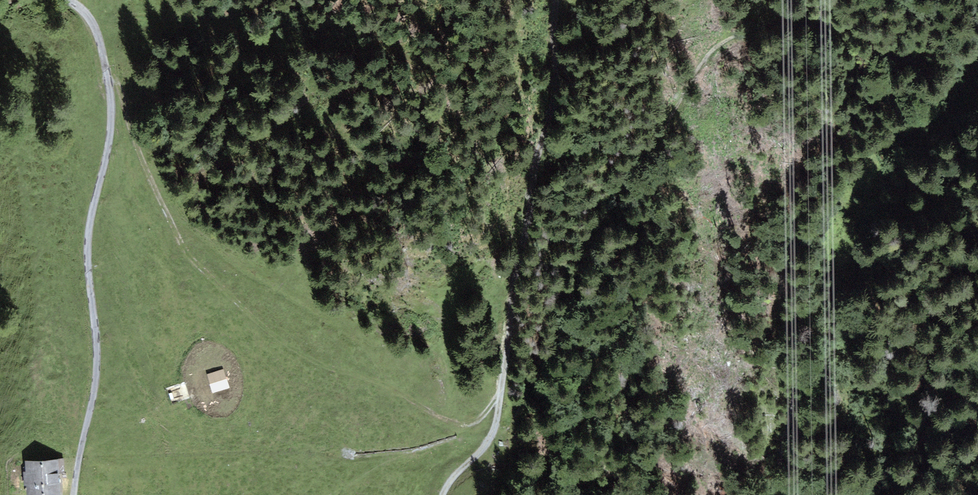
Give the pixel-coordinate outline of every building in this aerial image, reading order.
[(24,461),(25,472),(23,472),(24,486),(26,486),(26,494),(58,494),(60,494),(59,473),(64,473),(64,459),(24,461)]
